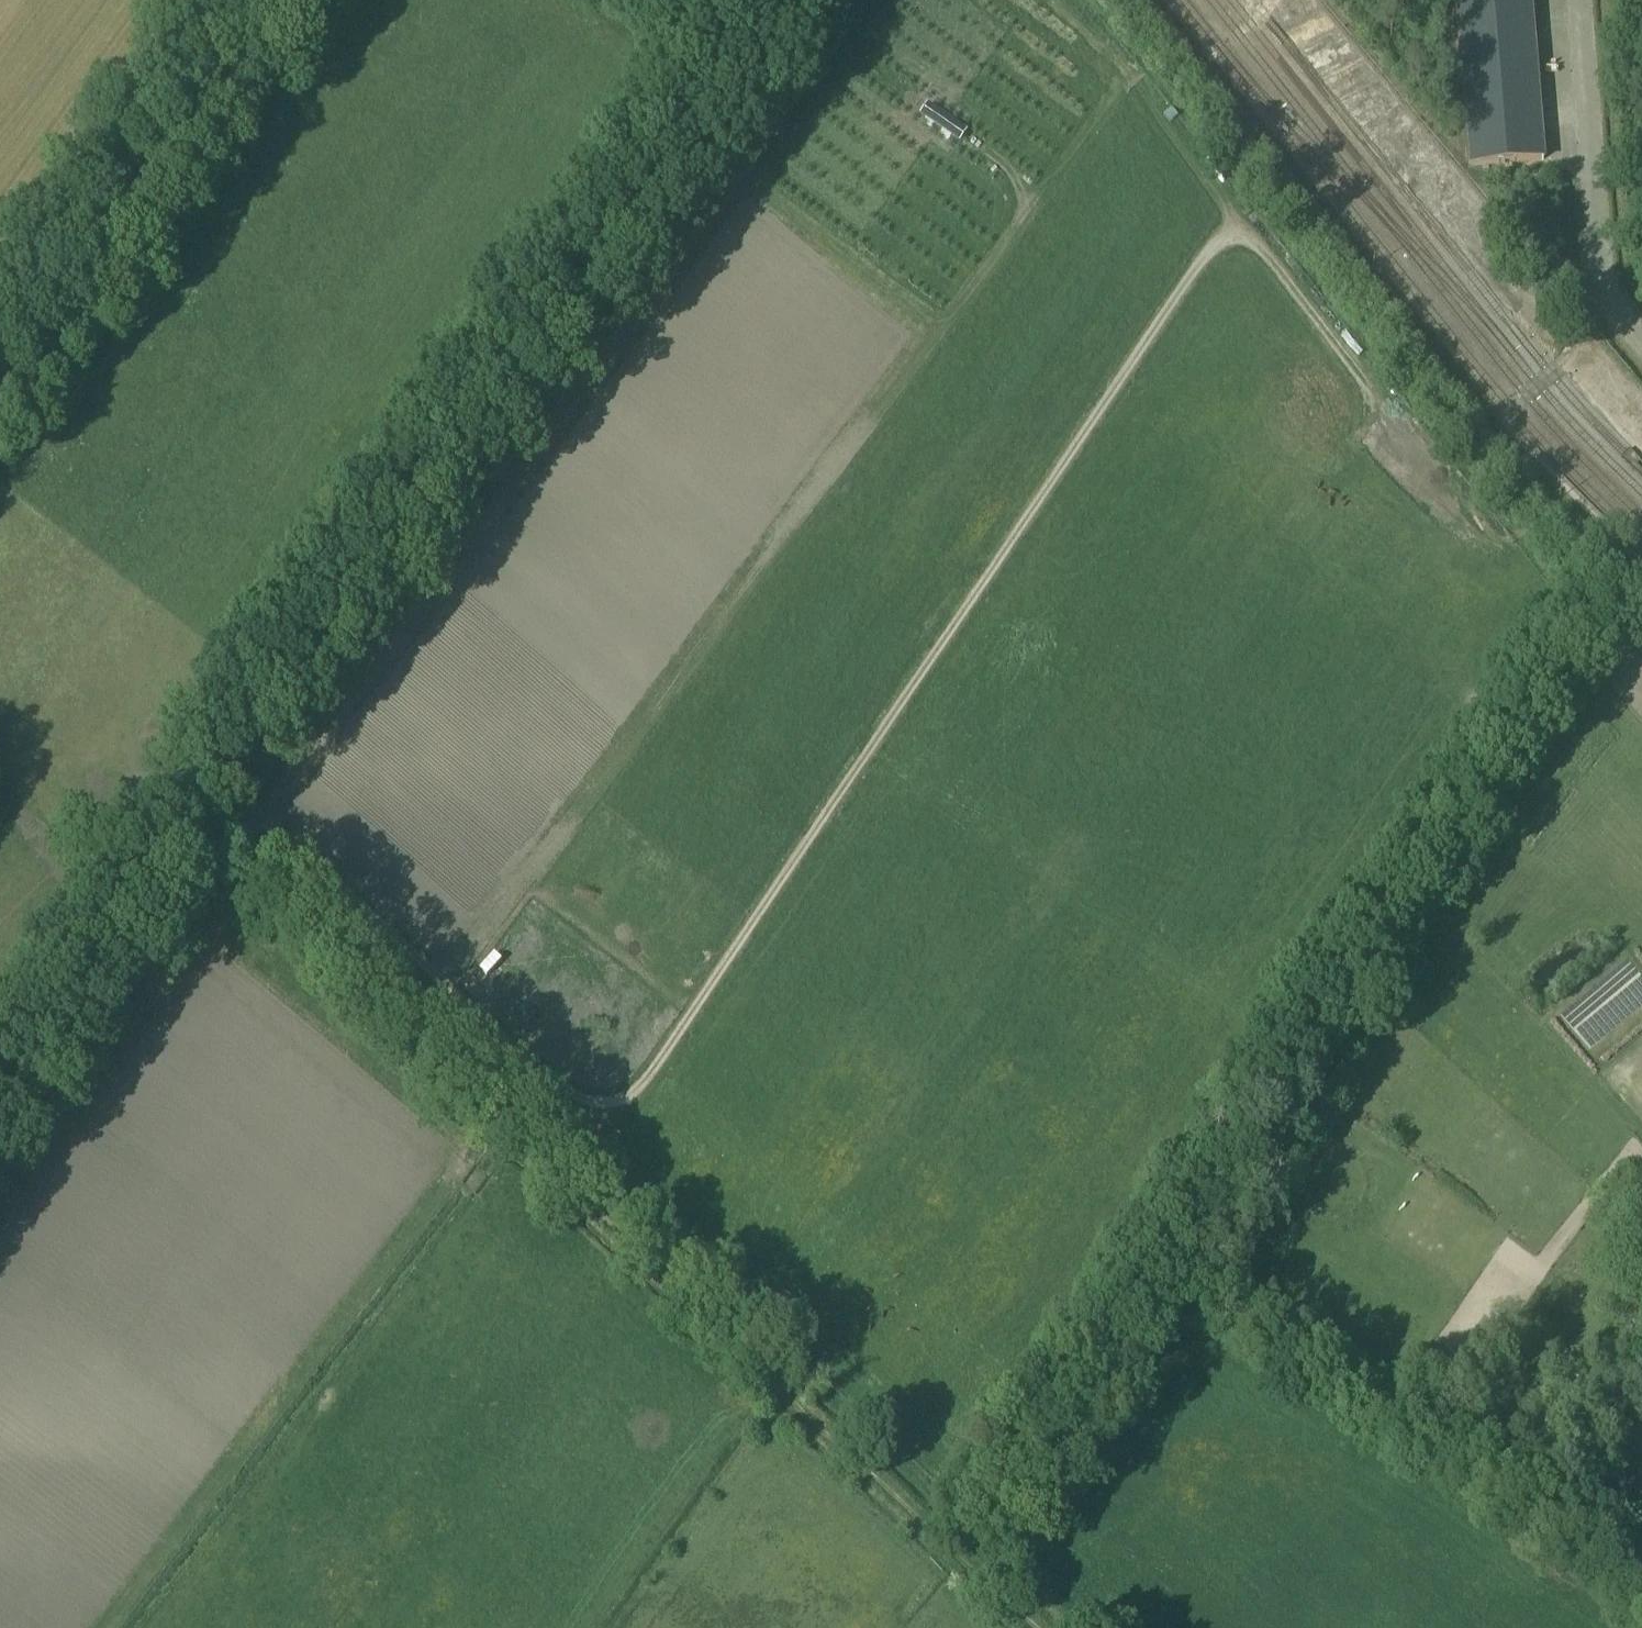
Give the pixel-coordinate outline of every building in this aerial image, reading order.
[(1544,162),(1531,0),(1452,0),(1466,167),(1544,162)] [(967,135),(928,106),(920,118),(959,146),(967,135)] [(1624,1292),(1610,1282),(1604,1289),(1618,1299),(1624,1292)] [(1511,1477),(1517,1467),(1504,1458),(1496,1468),(1511,1477)]
